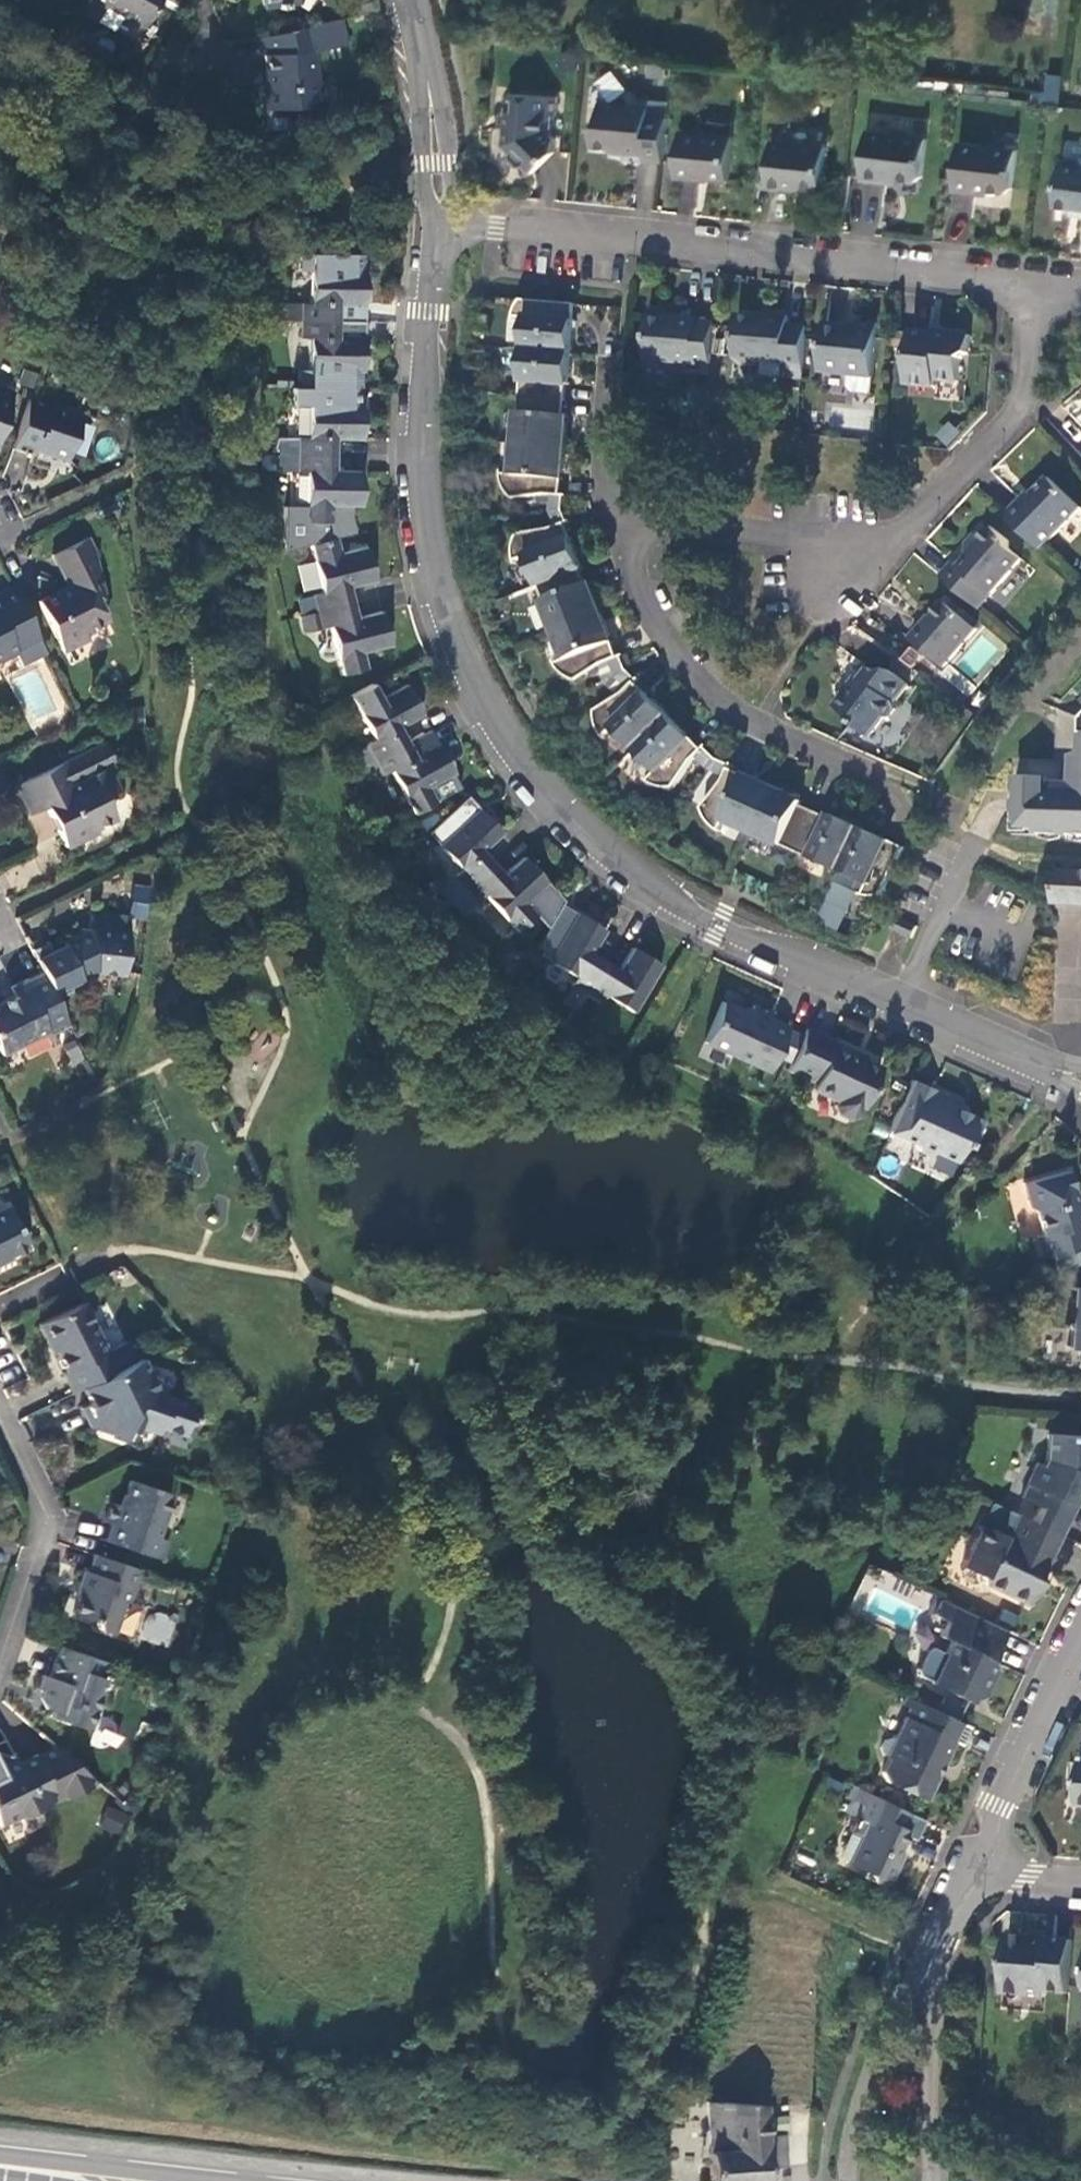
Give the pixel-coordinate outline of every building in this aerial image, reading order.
[(82,15),(96,22),(104,7),(141,28),(157,0),(90,0),(82,15)] [(262,12),(270,11),(270,14),(278,13),(278,9),(288,9),(294,0),(260,0),(262,12)] [(369,0),(355,0),(358,10),(370,7),(369,0)] [(323,50),(317,24),(261,36),(264,52),(264,69),(259,84),(261,107),(265,107),(265,111),(291,110),(291,104),(305,104),(314,97),(313,81),(318,81),(316,51),(323,50)] [(87,38),(73,31),(67,42),(80,49),(87,38)] [(1057,102),(1060,76),(1042,74),(1039,100),(1057,102)] [(561,97),(513,93),(507,143),(510,150),(506,153),(513,165),(518,162),(524,170),(556,152),(557,136),(554,133),(555,116),(559,116),(561,97)] [(646,158),(663,160),(668,117),(649,115),(649,106),(600,101),(599,121),(597,121),(595,144),(625,148),(625,151),(646,154),(646,158)] [(732,133),(682,128),(678,173),(701,175),(702,174),(729,177),(732,133)] [(928,136),(868,129),(862,175),(887,179),(888,175),(917,178),(924,173),(928,136)] [(827,143),(775,138),(769,183),(791,186),(791,183),(822,186),(827,143)] [(1018,148),(960,141),(954,188),(978,191),(979,187),(1007,190),(1013,185),(1018,148)] [(1068,155),(1062,159),(1055,203),(1080,208),(1080,157),(1068,155)] [(303,302),(302,319),(339,319),(339,304),(366,305),(366,269),(312,268),(311,302),(303,302)] [(527,346),(576,351),(580,302),(526,298),(519,305),(518,315),(529,316),(527,346)] [(783,373),(804,377),(808,325),(790,323),(791,314),(768,311),(768,316),(742,314),(738,316),(735,354),(740,362),(755,364),(762,358),(784,362),(783,373)] [(647,356),(712,363),(716,319),(699,318),(699,315),(680,313),(680,316),(651,314),(647,356)] [(339,335),(339,319),(302,319),(302,335),(311,335),(310,372),(365,374),(365,338),(339,335)] [(871,393),(878,322),(856,319),(855,324),(825,322),(821,370),(849,374),(848,386),(854,392),(871,393)] [(912,332),(908,383),(938,386),(939,378),(961,381),(964,362),(971,354),(973,334),(947,332),(947,335),(912,332)] [(527,346),(523,394),(567,399),(569,382),(574,382),(576,351),(527,346)] [(14,395),(0,389),(0,436),(14,395)] [(520,442),(568,447),(570,414),(565,413),(567,399),(523,394),(520,442)] [(81,416),(29,399),(12,449),(34,455),(36,450),(67,460),(81,416)] [(299,434),(298,452),(338,453),(338,438),(363,438),(364,405),(308,403),(308,434),(299,434)] [(280,434),(280,452),(298,452),(299,434),(280,434)] [(518,497),(549,494),(564,492),(568,447),(520,442),(517,471),(505,471),(507,481),(513,491),(518,497)] [(298,471),(298,452),(280,452),(280,471),(298,471)] [(338,470),(338,453),(298,452),(298,471),(307,471),(306,523),(330,524),(331,507),(363,508),(363,471),(338,470)] [(1023,498),(1007,514),(1043,548),(1054,536),(1053,513),(1068,514),(1073,498),(1051,476),(1027,500),(1023,498)] [(554,510),(566,508),(568,493),(564,492),(549,494),(554,510)] [(1073,498),(1068,514),(1053,513),(1054,536),(1080,507),(1080,506),(1073,498)] [(554,510),(558,524),(569,520),(573,519),(566,508),(554,510)] [(541,584),(583,568),(569,520),(558,524),(553,526),(522,532),(517,545),(519,557),(529,553),(541,584)] [(953,560),(941,574),(981,608),(1023,558),(1010,546),(1010,540),(993,525),(982,537),(975,533),(966,543),(969,553),(959,564),(953,560)] [(345,552),(341,536),(313,542),(323,592),(315,593),(318,610),(356,601),(353,586),(378,581),(370,547),(345,552)] [(39,601),(62,649),(63,651),(88,639),(86,634),(92,632),(90,626),(108,618),(98,598),(104,595),(93,549),(88,539),(53,557),(68,587),(39,601)] [(541,584),(557,627),(604,611),(591,580),(588,581),(583,568),(541,584)] [(37,638),(12,586),(0,592),(0,664),(16,656),(18,650),(39,641),(37,638)] [(299,597),(303,613),(318,610),(315,593),(299,597)] [(969,639),(978,627),(946,600),(926,622),(924,621),(911,636),(946,667),(969,639)] [(360,615),(356,601),(318,610),(322,625),(330,623),(342,673),(368,667),(364,652),(394,645),(385,611),(360,615)] [(306,627),(322,625),(318,610),(303,613),(306,627)] [(609,659),(621,653),(604,611),(557,627),(569,656),(560,661),(568,674),(579,679),(609,659)] [(609,659),(615,676),(628,666),(623,653),(621,653),(609,659)] [(628,688),(638,678),(639,677),(629,665),(628,666),(615,676),(628,688)] [(896,701),(911,683),(891,668),(874,670),(869,666),(860,677),(861,679),(858,683),(853,680),(837,703),(853,718),(854,722),(870,735),(885,717),(890,716),(898,706),(896,701)] [(616,726),(637,750),(671,713),(638,678),(628,688),(600,709),(599,720),(602,728),(607,736),(616,726)] [(381,695),(374,681),(352,693),(374,736),(365,741),(373,756),(408,739),(401,725),(425,713),(408,682),(381,695)] [(698,756),(704,749),(671,713),(637,750),(659,772),(652,781),(662,785),(677,787),(698,756)] [(417,754),(408,739),(373,756),(381,772),(390,767),(413,811),(437,799),(430,787),(456,773),(440,742),(417,754)] [(373,756),(365,741),(353,748),(369,779),(381,772),(373,756)] [(102,742),(95,745),(106,767),(113,764),(102,742)] [(95,745),(16,785),(30,814),(46,806),(51,816),(56,814),(58,820),(57,829),(66,847),(97,831),(95,827),(114,817),(104,797),(117,790),(106,767),(95,745)] [(698,756),(710,767),(718,756),(707,746),(704,749),(698,756)] [(728,775),(733,768),(731,767),(731,762),(718,756),(710,767),(728,775)] [(725,818),(755,833),(776,787),(733,768),(728,775),(705,807),(711,820),(720,828),(725,818)] [(1042,836),(1080,837),(1080,795),(1052,794),(1053,780),(1019,778),(1018,806),(1023,818),(1026,820),(1026,830),(1042,832),(1042,836)] [(841,871),(862,827),(833,813),(831,817),(817,810),(802,803),(803,800),(776,787),(755,833),(798,852),(841,871)] [(454,874),(465,887),(494,861),(484,851),(503,834),(479,807),(438,841),(461,869),(454,874)] [(872,896),(882,896),(904,846),(862,827),(841,871),(869,883),(864,894),(872,896)] [(506,875),(494,861),(465,887),(476,901),(482,895),(515,931),(534,915),(546,930),(563,902),(525,858),(506,875)] [(1080,905),(1080,872),(1059,871),(1057,904),(1080,905)] [(452,898),(465,887),(454,874),(441,886),(452,898)] [(464,911),(476,901),(465,887),(452,898),(464,911)] [(130,919),(148,921),(149,906),(132,904),(130,919)] [(48,942),(30,950),(42,973),(54,998),(71,990),(67,982),(81,976),(82,978),(95,972),(122,975),(129,916),(92,913),(90,929),(63,941),(66,946),(53,952),(48,942)] [(571,983),(586,993),(606,963),(592,953),(606,933),(577,913),(549,958),(576,976),(571,983)] [(918,925),(900,917),(895,929),(914,937),(918,925)] [(620,972),(606,963),(586,993),(600,1002),(604,995),(633,1014),(662,969),(634,951),(620,972)] [(68,1026),(54,998),(42,973),(11,988),(15,996),(0,1003),(0,1054),(27,1040),(28,1034),(43,1027),(46,1032),(48,1036),(68,1026)] [(577,1007),(586,993),(571,983),(562,997),(577,1007)] [(768,1073),(787,1030),(773,1022),(775,1019),(754,1009),(751,1016),(723,1003),(704,1042),(768,1073)] [(27,1040),(46,1032),(43,1027),(28,1034),(27,1040)] [(835,1042),(805,1029),(786,1071),(814,1085),(812,1090),(836,1101),(834,1107),(837,1114),(849,1118),(858,1116),(862,1106),(864,1108),(881,1069),(867,1061),(868,1058),(849,1049),(848,1052),(833,1044),(835,1042)] [(932,1089),(910,1079),(887,1130),(915,1143),(918,1149),(927,1154),(937,1152),(956,1160),(963,1146),(966,1147),(969,1141),(975,1145),(986,1122),(958,1108),(961,1099),(934,1086),(932,1089)] [(1023,1182),(1030,1205),(1033,1207),(1041,1234),(1036,1235),(1042,1256),(1050,1254),(1079,1246),(1080,1245),(1080,1204),(1078,1205),(1068,1170),(1023,1182)] [(7,1208),(0,1211),(0,1260),(27,1247),(7,1208)] [(1079,1246),(1050,1254),(1055,1270),(1080,1263),(1080,1253),(1079,1246)] [(1056,1289),(1058,1314),(1054,1321),(1060,1327),(1062,1344),(1080,1344),(1080,1354),(1080,1284),(1056,1289)] [(65,1371),(74,1391),(82,1387),(134,1361),(124,1341),(108,1348),(86,1303),(42,1323),(52,1343),(55,1343),(68,1370),(65,1371)] [(146,1374),(134,1361),(82,1387),(91,1406),(84,1410),(93,1429),(101,1425),(107,1434),(121,1439),(125,1429),(134,1433),(137,1426),(156,1432),(157,1428),(179,1435),(183,1422),(190,1418),(194,1402),(155,1390),(160,1382),(156,1375),(146,1374)] [(93,1429),(107,1434),(101,1425),(93,1429)] [(131,1442),(134,1433),(125,1429),(121,1439),(131,1442)] [(1029,1519),(1061,1535),(1080,1492),(1080,1437),(1047,1435),(1044,1458),(1041,1468),(1036,1466),(1021,1498),(1036,1505),(1029,1519)] [(105,1541),(161,1560),(167,1542),(157,1538),(171,1495),(131,1482),(122,1506),(112,1503),(105,1522),(111,1524),(105,1541)] [(1005,1516),(1014,1520),(1017,1513),(1008,1509),(1005,1516)] [(1046,1565),(1061,1535),(1029,1519),(1017,1513),(1014,1520),(1006,1537),(981,1525),(962,1566),(981,1575),(984,1583),(1027,1604),(1039,1580),(1036,1576),(1043,1563),(1046,1565)] [(131,1602),(141,1571),(96,1556),(90,1573),(85,1571),(79,1589),(83,1591),(75,1614),(92,1620),(98,1630),(112,1633),(124,1604),(131,1602)] [(1039,1580),(1046,1565),(1043,1563),(1036,1576),(1039,1580)] [(992,1660),(1006,1629),(937,1597),(930,1613),(947,1621),(939,1637),(951,1642),(945,1654),(932,1648),(926,1650),(917,1670),(919,1676),(932,1682),(931,1684),(971,1704),(974,1698),(985,1695),(995,1672),(992,1660)] [(146,1610),(141,1641),(170,1646),(176,1615),(146,1610)] [(102,1677),(108,1661),(62,1646),(50,1676),(43,1674),(38,1687),(42,1688),(53,1709),(52,1715),(88,1728),(106,1678),(102,1677)] [(902,1707),(907,1709),(911,1699),(907,1697),(902,1707)] [(961,1746),(969,1727),(911,1699),(907,1709),(893,1738),(891,1737),(883,1740),(879,1747),(883,1757),(889,1759),(883,1772),(886,1783),(925,1801),(936,1777),(934,1769),(939,1760),(944,1762),(954,1742),(961,1746)] [(91,1739),(115,1753),(127,1733),(102,1719),(91,1739)] [(42,1758),(22,1767),(19,1760),(12,1763),(0,1762),(0,1763),(1,1766),(0,1767),(0,1821),(2,1825),(20,1817),(26,1819),(43,1812),(42,1810),(101,1785),(62,1750),(42,1758)] [(936,1777),(944,1762),(939,1760),(934,1769),(936,1777)] [(901,1831),(909,1814),(855,1788),(850,1802),(859,1807),(854,1818),(864,1823),(846,1866),(866,1876),(871,1884),(880,1888),(888,1885),(896,1868),(894,1860),(906,1834),(901,1831)] [(100,1829),(123,1835),(128,1813),(105,1808),(100,1829)] [(1050,1995),(1069,1997),(1074,1952),(1010,1946),(1005,1998),(1049,2002),(1050,1995)] [(712,2180),(767,2180),(766,2168),(765,2135),(764,2105),(708,2102),(712,2180)] [(783,2167),(781,2134),(765,2135),(766,2168),(783,2167)]
